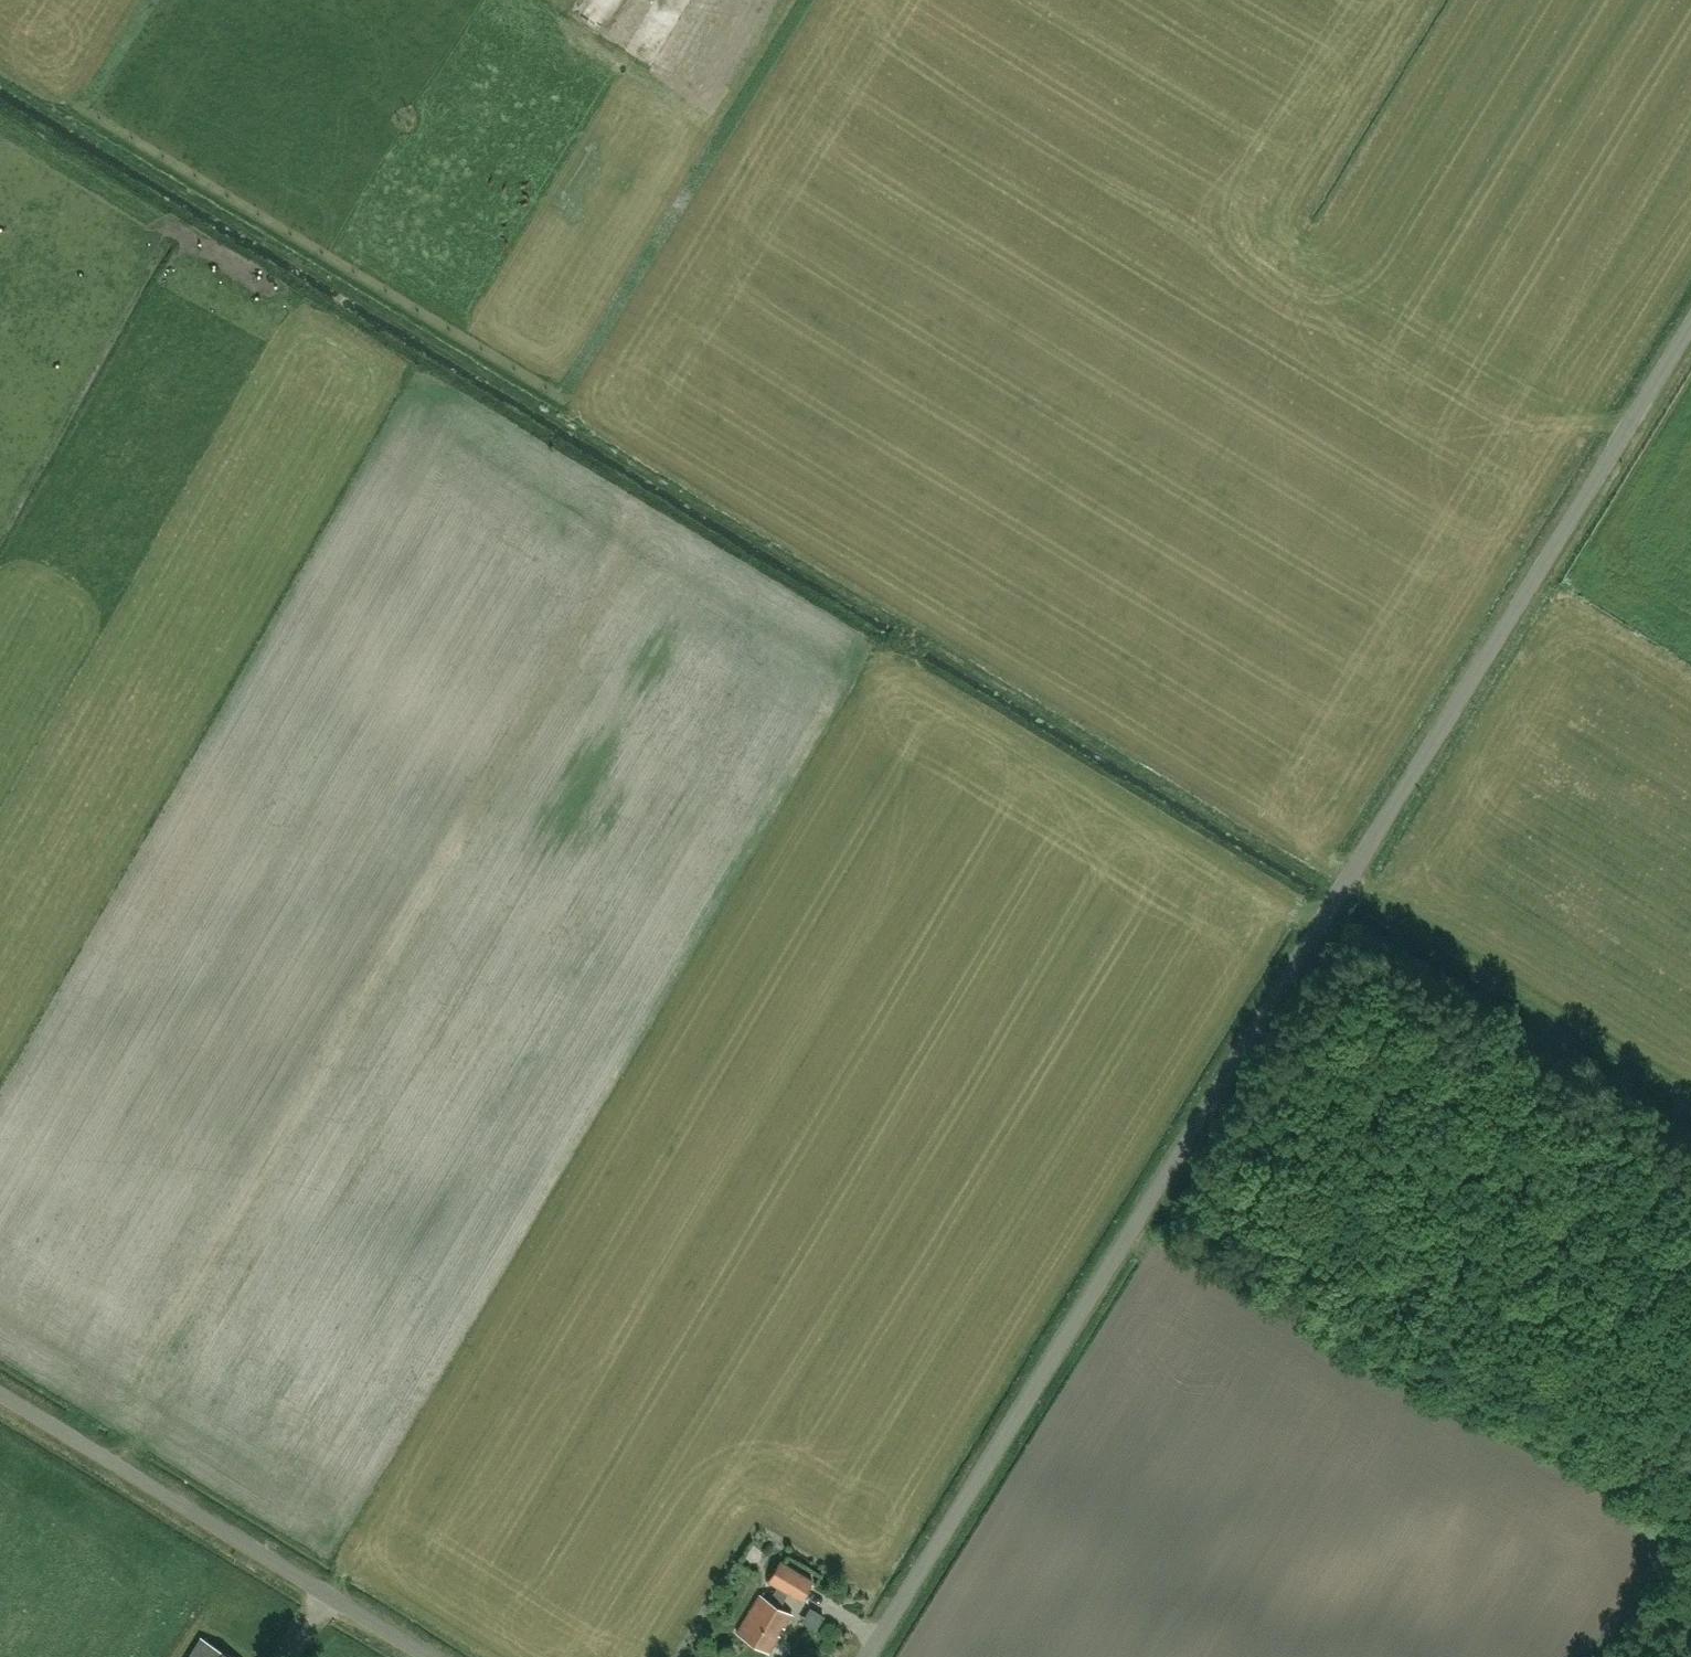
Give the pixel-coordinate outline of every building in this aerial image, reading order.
[(801,1599),(813,1580),(780,1560),(768,1580),(777,1586),(769,1600),(759,1594),(737,1631),(769,1651),(792,1613),(779,1605),(788,1591),(801,1599)] [(200,1635),(187,1656),(235,1656),(200,1635)]
